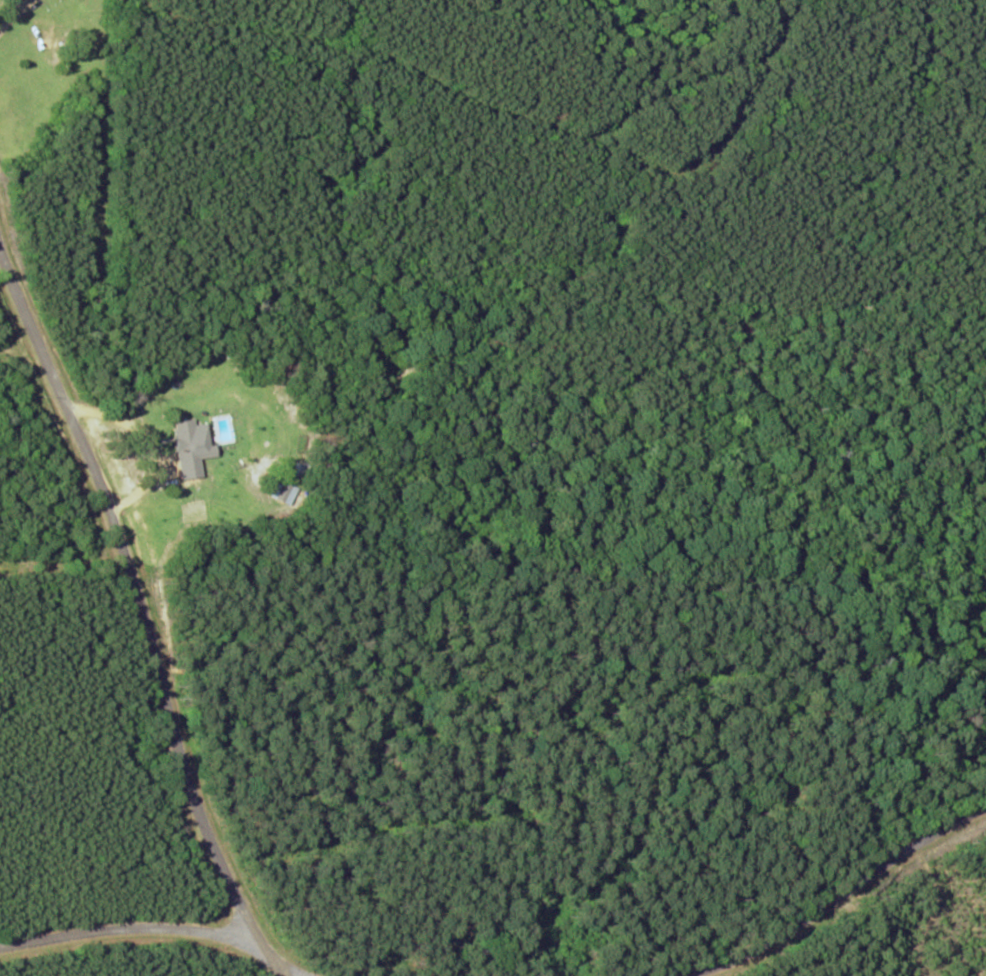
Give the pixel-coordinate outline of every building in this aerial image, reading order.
[(176,422),(179,462),(218,458),(217,445),(211,446),(209,424),(197,425),(196,420),(176,422)]
